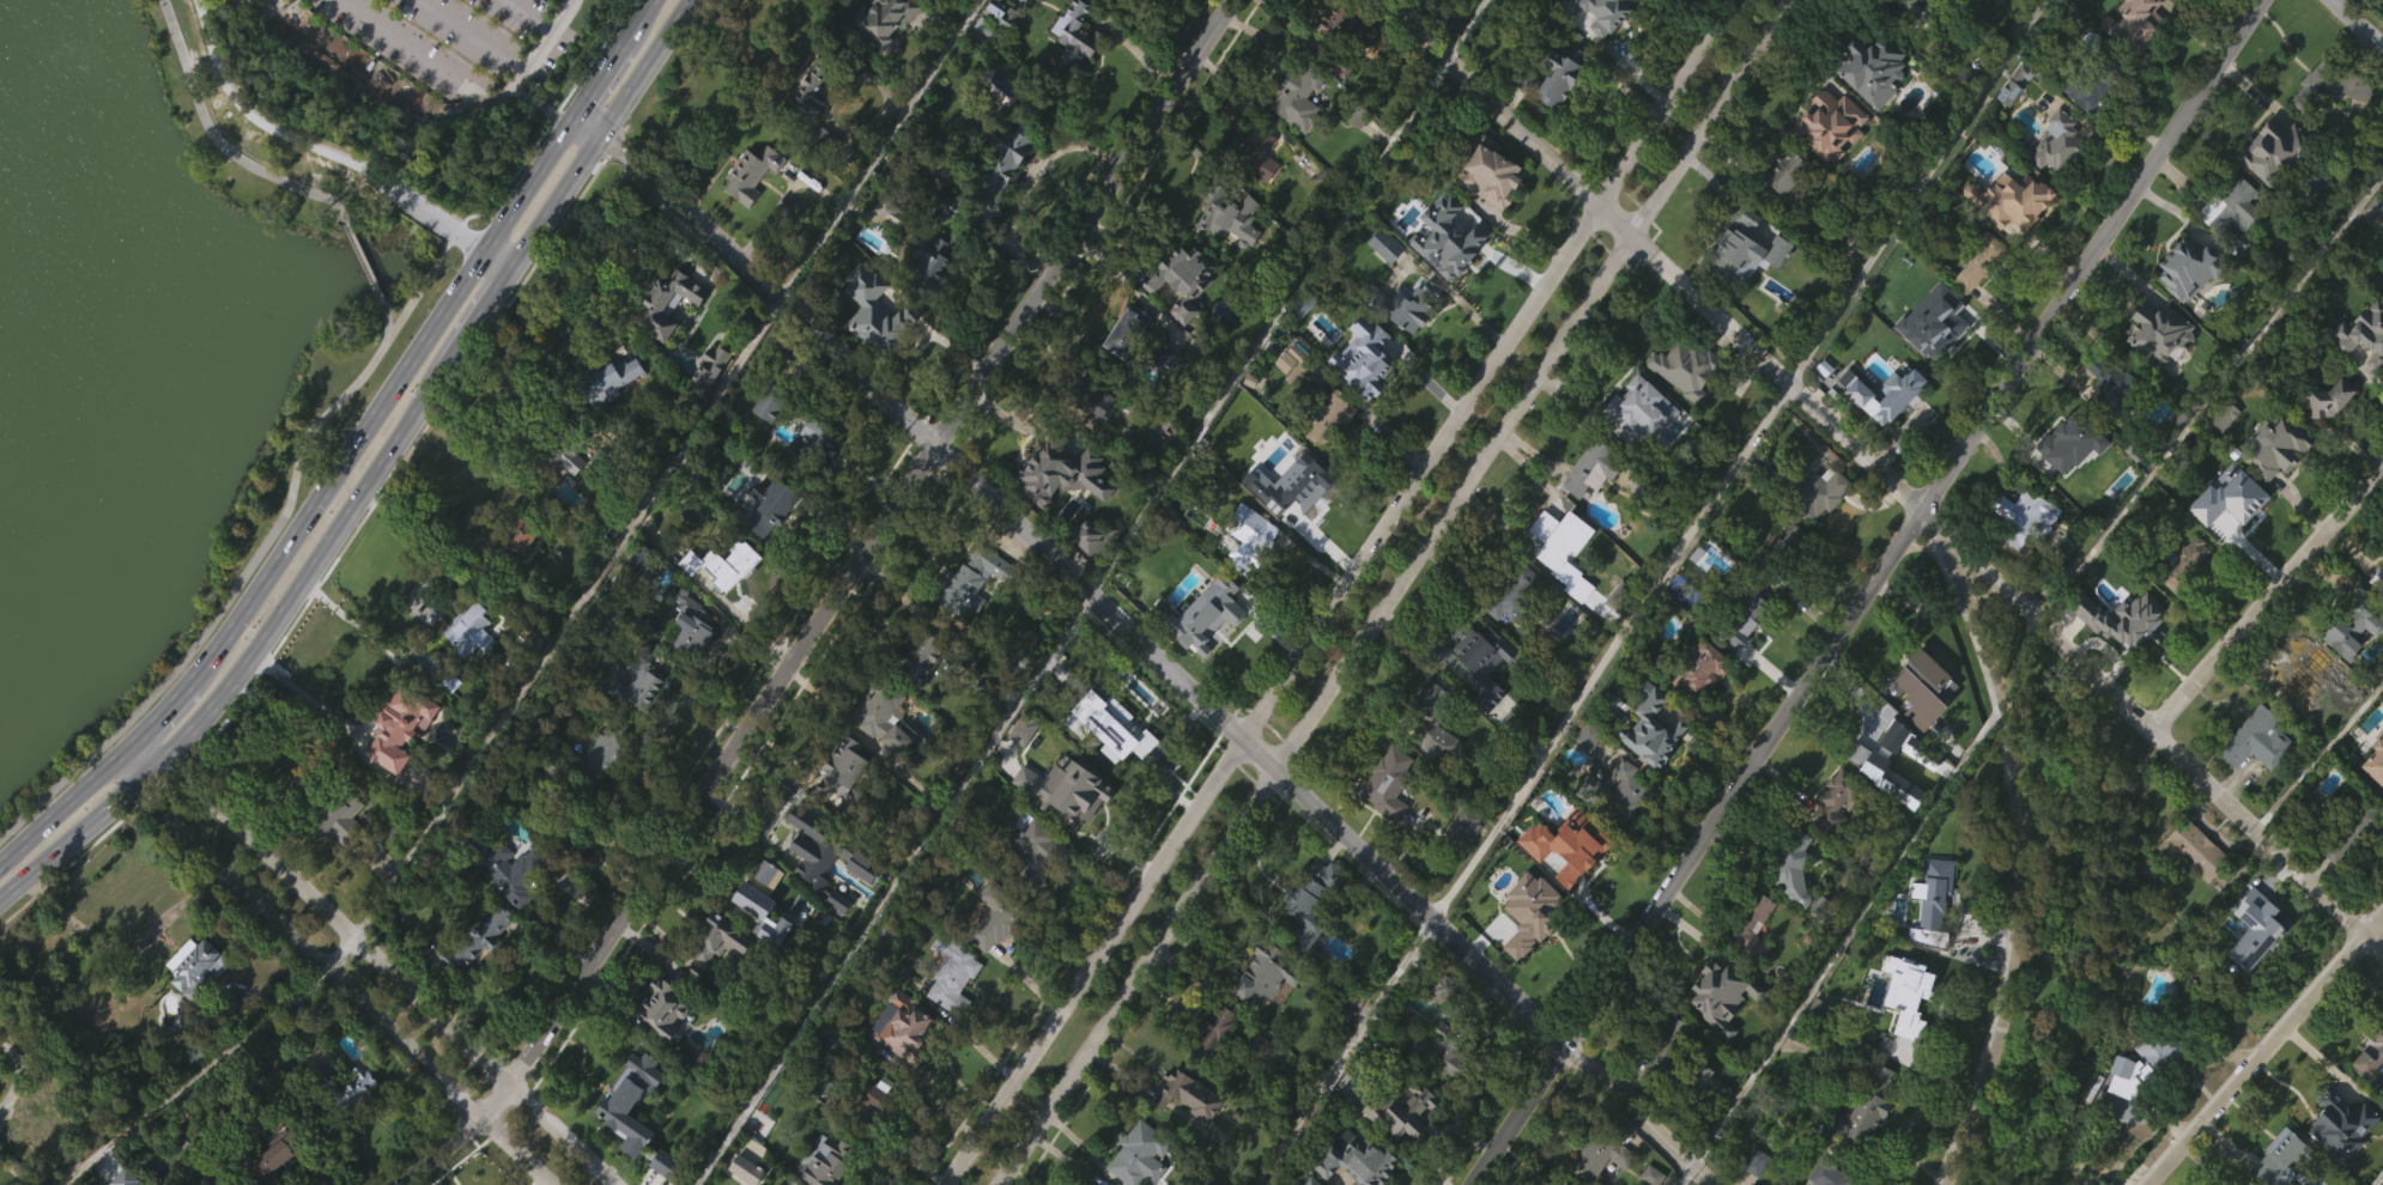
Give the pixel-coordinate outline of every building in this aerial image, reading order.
[(860,23),(881,0),(921,0),(928,6),(909,26),(906,24),(896,35),(901,38),(890,50),(865,26),(859,34),(849,25),(856,18),(860,23)] [(1051,28),(1071,0),(1081,0),(1092,7),(1084,19),(1085,20),(1080,29),(1102,43),(1092,57),(1085,53),(1075,66),(1069,62),(1060,74),(1049,67),(1065,43),(1057,37),(1060,34),(1051,28)] [(1142,11),(1147,0),(1119,0),(1142,11)] [(1429,0),(1428,0),(1389,0),(1408,20),(1429,0)] [(1600,4),(1602,0),(1623,0),(1630,5),(1618,22),(1614,19),(1606,34),(1595,26),(1596,25),(1591,22),(1593,19),(1591,18),(1599,2),(1600,4)] [(1622,1),(1660,24),(1674,0),(1622,0),(1622,1)] [(1884,17),(1899,0),(1922,0),(1933,11),(1923,22),(1911,10),(1894,28),(1884,17)] [(1944,11),(1954,0),(1931,0),(1944,11)] [(2146,35),(2140,45),(2118,32),(2128,16),(2124,14),(2133,0),(2153,13),(2141,32),(2146,35)] [(2183,9),(2188,0),(2166,0),(2183,9)] [(2368,27),(2375,21),(2382,28),(2382,27),(2382,7),(2376,0),(2343,0),(2368,27)] [(1334,1),(1351,14),(1357,7),(1380,28),(1370,42),(1366,40),(1357,55),(1342,44),(1338,51),(1354,63),(1345,79),(1314,57),(1328,34),(1317,26),(1334,1)] [(946,28),(955,18),(941,6),(932,17),(946,28)] [(880,87),(891,76),(890,75),(919,44),(906,32),(902,36),(884,20),(866,39),(865,38),(847,57),(880,87)] [(2108,63),(2127,91),(2156,71),(2143,52),(2157,42),(2142,20),(2110,41),(2119,55),(2108,63)] [(1884,31),(1905,53),(1899,57),(1904,62),(1903,63),(1904,65),(1900,68),(1904,75),(1896,81),(1896,92),(1879,110),(1838,68),(1851,56),(1842,47),(1856,34),(1868,47),(1884,31)] [(1089,43),(1070,32),(1049,71),(1065,79),(1051,105),(1067,114),(1080,89),(1089,94),(1098,78),(1076,67),(1089,43)] [(1006,43),(1004,46),(989,37),(981,51),(1005,66),(1016,49),(1006,43)] [(1547,43),(1560,53),(1566,44),(1589,60),(1577,77),(1582,80),(1563,108),(1558,105),(1551,115),(1533,103),(1536,98),(1511,79),(1520,67),(1539,80),(1546,69),(1535,61),(1547,43)] [(2123,72),(2116,84),(2114,83),(2111,87),(2105,84),(2098,96),(2102,98),(2093,111),(2087,108),(2084,113),(2080,109),(2079,110),(2068,102),(2069,99),(2058,89),(2068,73),(2074,77),(2078,71),(2086,75),(2099,55),(2123,72)] [(2321,56),(2334,67),(2340,60),(2349,68),(2348,71),(2354,75),(2372,80),(2367,102),(2348,97),(2337,89),(2340,85),(2337,81),(2318,104),(2312,99),(2300,114),(2286,102),(2300,86),(2297,83),(2321,56)] [(844,79),(838,89),(827,80),(815,96),(830,107),(821,120),(793,99),(823,59),(836,68),(833,72),(844,79)] [(1310,63),(1330,78),(1322,91),(1317,87),(1311,97),(1324,107),(1320,114),(1327,117),(1318,129),(1315,127),(1311,133),(1275,108),(1287,91),(1281,87),(1292,72),(1297,75),(1299,72),(1303,74),(1310,63)] [(1873,146),(1908,108),(1897,97),(1903,90),(1880,70),(1866,85),(1852,72),(1840,86),(1846,91),(1831,107),(1873,146)] [(1555,148),(1581,104),(1550,85),(1541,100),(1549,105),(1532,134),(1555,148)] [(1825,87),(1838,101),(1845,92),(1869,116),(1860,126),(1864,130),(1853,142),(1848,138),(1841,146),(1845,151),(1838,158),(1833,162),(1831,158),(1824,165),(1797,139),(1799,136),(1790,128),(1803,116),(1801,115),(1815,104),(1812,101),(1813,98),(1812,97),(1825,87)] [(1345,114),(1352,101),(1331,91),(1325,104),(1345,114)] [(1267,143),(1302,171),(1320,148),(1305,135),(1321,114),(1299,97),(1276,125),(1280,128),(1267,143)] [(2337,125),(2355,143),(2370,129),(2340,97),(2328,109),(2317,98),(2294,121),(2298,125),(2286,137),(2298,150),(2309,139),(2316,145),(2337,125)] [(826,108),(814,99),(788,137),(812,154),(821,140),(810,132),(826,108)] [(2070,134),(2085,148),(2075,159),(2072,162),(2069,159),(2057,172),(2043,162),(2037,168),(2026,157),(2032,150),(2031,148),(2038,140),(2039,141),(2043,138),(2048,141),(2057,130),(2045,120),(2057,107),(2073,122),(2070,124),(2075,129),(2070,134)] [(2086,149),(2106,125),(2089,110),(2068,133),(2086,149)] [(2272,116),(2286,128),(2292,121),(2320,144),(2309,157),(2305,154),(2287,175),(2284,172),(2272,186),(2238,156),(2272,116)] [(1269,163),(1263,174),(1236,154),(1249,134),(1245,132),(1253,120),(1274,135),(1261,156),(1269,163)] [(1036,132),(1027,142),(1038,151),(1027,168),(1019,162),(1013,171),(1020,177),(1013,187),(1005,181),(996,193),(1000,214),(988,220),(959,201),(966,190),(975,195),(1006,152),(993,142),(1005,127),(1018,135),(1026,123),(1036,132)] [(1787,168),(1828,202),(1844,183),(1848,185),(1860,169),(1855,165),(1866,152),(1840,130),(1835,136),(1820,124),(1808,139),(1809,141),(1787,168)] [(1488,135),(1500,146),(1497,150),(1526,171),(1515,187),(1512,184),(1508,190),(1515,195),(1504,209),(1478,190),(1475,195),(1453,178),(1462,164),(1453,157),(1471,133),(1477,138),(1481,130),(1488,135)] [(772,144),(789,158),(778,171),(774,166),(757,187),(764,193),(752,208),(728,189),(735,181),(726,175),(747,145),(762,157),(772,144)] [(2024,194),(2037,205),(2043,198),(2054,208),(2079,181),(2072,175),(2079,167),(2055,144),(2043,158),(2046,160),(2028,181),(2033,185),(2024,194)] [(1785,148),(1794,156),(1795,153),(1807,163),(1770,207),(1756,194),(1767,181),(1762,177),(1785,148)] [(2233,193),(2267,224),(2305,184),(2271,152),(2233,193)] [(1275,175),(1254,160),(1234,189),(1256,203),(1275,175)] [(1000,253),(997,218),(1016,216),(1015,190),(1030,189),(1028,163),(1014,164),(1014,171),(979,173),(985,254),(1000,253)] [(1495,189),(1499,181),(1479,170),(1451,219),(1502,249),(1511,233),(1509,232),(1524,206),(1495,189)] [(2255,190),(2245,201),(2258,213),(2242,233),(2231,224),(2219,236),(2194,214),(2213,193),(2219,199),(2239,176),(2255,190)] [(722,227),(747,245),(758,229),(752,224),(766,205),(774,210),(784,195),(765,181),(756,193),(744,185),(723,214),(728,218),(722,227)] [(1225,195),(1239,203),(1249,193),(1261,203),(1253,213),(1255,215),(1244,239),(1215,220),(1209,230),(1197,224),(1209,203),(1201,199),(1211,181),(1229,190),(1225,195)] [(1779,231),(1809,203),(1792,185),(1762,212),(1779,231)] [(1481,235),(1468,255),(1447,241),(1457,226),(1445,218),(1455,205),(1487,226),(1481,235)] [(2053,232),(2032,213),(2021,225),(2001,207),(1980,230),(1967,218),(1957,229),(1997,267),(2008,255),(2021,267),(2053,232)] [(1758,247),(1747,262),(1745,260),(1728,284),(1711,272),(1718,261),(1715,257),(1721,250),(1716,248),(1738,215),(1762,232),(1754,244),(1758,247)] [(1195,261),(1221,274),(1223,271),(1249,284),(1258,267),(1247,262),(1258,239),(1243,232),(1239,238),(1205,221),(1199,235),(1206,238),(1195,261)] [(1417,255),(1432,267),(1422,279),(1414,272),(1407,280),(1451,316),(1488,270),(1475,259),(1463,273),(1446,259),(1460,242),(1440,226),(1417,255)] [(974,237),(958,227),(946,245),(963,255),(974,237)] [(1966,292),(1964,294),(1948,280),(1981,247),(1975,241),(1985,230),(2006,249),(1966,292)] [(2204,261),(2223,241),(2211,230),(2192,251),(2204,261)] [(2373,233),(2361,245),(2373,256),(2382,245),(2382,242),(2373,233)] [(948,259),(930,284),(909,268),(916,257),(920,260),(938,236),(951,244),(944,255),(948,259)] [(2185,241),(2191,247),(2194,244),(2199,249),(2201,247),(2213,257),(2215,255),(2227,266),(2214,280),(2209,275),(2189,298),(2185,296),(2179,303),(2161,287),(2164,285),(2154,278),(2160,272),(2153,266),(2181,236),(2185,241)] [(1178,243),(1186,249),(1192,243),(1215,266),(1208,274),(1213,279),(1192,302),(1200,310),(1184,326),(1168,310),(1181,296),(1165,281),(1152,296),(1140,284),(1145,279),(1147,280),(1159,267),(1156,265),(1166,254),(1169,256),(1172,254),(1170,253),(1178,243)] [(1706,306),(1730,320),(1735,312),(1745,318),(1756,298),(1775,308),(1793,276),(1740,246),(1706,306)] [(708,290),(698,305),(674,290),(660,312),(674,322),(662,341),(632,321),(644,303),(639,300),(665,261),(708,290)] [(1388,301),(1402,285),(1379,263),(1364,279),(1388,301)] [(909,309),(931,323),(957,283),(937,270),(929,281),(923,278),(915,290),(920,293),(909,309)] [(2210,312),(2212,315),(2223,305),(2202,282),(2196,288),(2181,273),(2148,304),(2180,339),(2210,312)] [(2233,291),(2251,292),(2251,274),(2234,274),(2233,291)] [(1164,317),(1180,332),(1166,347),(1182,362),(1196,347),(1189,340),(1212,316),(1207,311),(1212,305),(1182,276),(1139,322),(1149,332),(1164,317)] [(1447,291),(1426,323),(1415,316),(1407,329),(1402,326),(1400,330),(1369,310),(1383,287),(1408,304),(1426,278),(1447,291)] [(1948,315),(1962,331),(2002,293),(1987,278),(1948,315)] [(1934,353),(1932,357),(1916,346),(1924,334),(1923,333),(1940,310),(1936,308),(1945,297),(1964,311),(1934,353)] [(2372,297),(2382,307),(2382,361),(2376,367),(2375,366),(2371,370),(2364,363),(2372,353),(2369,350),(2366,352),(2355,341),(2354,344),(2354,345),(2342,358),(2329,345),(2334,340),(2328,333),(2341,320),(2349,328),(2353,324),(2349,321),(2372,297)] [(860,343),(844,361),(880,393),(904,365),(872,337),(886,321),(860,298),(838,324),(860,343)] [(1141,330),(1151,336),(1152,333),(1181,352),(1170,367),(1147,353),(1148,350),(1134,340),(1123,357),(1102,342),(1129,302),(1151,316),(1141,330)] [(2144,302),(2158,312),(2166,304),(2195,326),(2182,342),(2179,342),(2164,367),(2127,340),(2139,321),(2132,316),(2144,302)] [(707,325),(673,305),(665,321),(656,315),(641,341),(647,344),(636,363),(664,379),(675,359),(666,354),(679,332),(697,343),(707,325)] [(1406,336),(1393,328),(1389,335),(1373,325),(1364,341),(1413,371),(1440,326),(1425,316),(1419,325),(1414,322),(1406,336)] [(2372,335),(2346,363),(2339,356),(2322,374),(2342,393),(2357,377),(2371,389),(2362,399),(2372,408),(2382,397),(2382,346),(2372,335)] [(1685,346),(1690,340),(1703,350),(1704,347),(1718,356),(1718,354),(1736,366),(1726,383),(1708,371),(1698,387),(1705,391),(1697,405),(1679,393),(1680,390),(1639,364),(1649,350),(1655,353),(1657,350),(1663,353),(1673,339),(1685,346)] [(2122,377),(2158,402),(2173,380),(2179,385),(2194,365),(2160,341),(2153,350),(2138,339),(2127,354),(2135,359),(2122,377)] [(1147,352),(1124,341),(1102,383),(1124,395),(1147,352)] [(1311,379),(1302,390),(1288,378),(1304,360),(1292,351),(1302,341),(1326,363),(1311,379)] [(1387,376),(1377,389),(1376,388),(1372,393),(1354,378),(1369,358),(1368,356),(1377,342),(1397,358),(1385,375),(1387,376)] [(724,346),(735,354),(726,367),(727,369),(713,389),(698,379),(711,361),(707,357),(713,348),(718,353),(724,346)] [(2092,354),(2104,366),(2110,360),(2122,372),(2124,370),(2136,383),(2134,385),(2144,395),(2135,402),(2128,396),(2123,401),(2126,405),(2104,424),(2082,400),(2092,391),(2088,387),(2097,379),(2082,364),(2092,354)] [(1112,409),(1104,424),(1096,419),(1091,427),(1083,421),(1085,418),(1081,415),(1084,412),(1063,399),(1085,360),(1103,370),(1095,383),(1110,391),(1104,401),(1110,405),(1109,407),(1112,409)] [(1699,440),(1706,428),(1701,425),(1711,408),(1701,401),(1706,392),(1675,373),(1663,393),(1650,385),(1639,403),(1699,440)] [(1177,388),(1158,377),(1146,398),(1166,409),(1177,388)] [(1659,396),(1649,408),(1644,406),(1631,425),(1637,429),(1630,440),(1613,429),(1618,423),(1606,414),(1614,402),(1623,407),(1625,403),(1623,402),(1627,395),(1621,390),(1630,377),(1659,396)] [(2352,391),(2336,409),(2335,408),(2329,414),(2324,415),(2324,417),(2316,417),(2316,419),(2309,419),(2309,411),(2306,411),(2306,408),(2302,408),(2302,403),(2297,403),(2297,387),(2315,387),(2315,393),(2324,391),(2336,378),(2352,391)] [(709,381),(689,415),(707,426),(728,392),(709,381)] [(792,396),(770,425),(750,409),(771,381),(792,396)] [(1336,385),(1352,396),(1348,401),(1363,411),(1336,450),(1323,442),(1322,444),(1311,437),(1318,425),(1310,419),(1318,407),(1327,412),(1333,402),(1327,397),(1330,391),(1333,394),(1336,385)] [(1271,399),(1283,410),(1294,398),(1282,387),(1271,399)] [(615,425),(643,410),(632,390),(598,409),(593,400),(572,411),(591,446),(618,431),(615,425)] [(2238,412),(2219,433),(2206,420),(2225,400),(2238,412)] [(1841,428),(1881,464),(1905,439),(1906,440),(1927,418),(1911,404),(1901,414),(1896,409),(1884,422),(1888,425),(1877,436),(1853,414),(1841,428)] [(1600,447),(1621,467),(1614,474),(1628,486),(1644,469),(1649,473),(1675,445),(1635,408),(1622,422),(1600,447)] [(2280,409),(2314,440),(2300,452),(2296,448),(2291,452),(2298,458),(2286,473),(2280,467),(2267,481),(2240,456),(2246,449),(2242,444),(2264,419),(2268,423),(2280,409)] [(2096,454),(2086,462),(2080,456),(2055,480),(2038,462),(2051,449),(2055,454),(2057,451),(2049,442),(2056,434),(2052,432),(2073,413),(2097,438),(2088,446),(2096,454)] [(2300,437),(2322,457),(2351,426),(2337,413),(2321,430),(2313,423),(2300,437)] [(810,417),(839,433),(820,464),(796,450),(807,433),(802,430),(810,417)] [(1057,448),(1066,454),(1065,455),(1075,463),(1089,446),(1102,457),(1098,461),(1105,466),(1096,478),(1099,480),(1092,491),(1086,487),(1063,490),(1057,485),(1049,494),(1049,500),(1047,504),(1039,508),(1003,476),(1014,463),(1018,466),(1054,418),(1071,431),(1057,448)] [(583,463),(571,476),(562,466),(544,486),(524,468),(541,451),(538,448),(551,433),(548,431),(560,419),(584,440),(572,454),(583,463)] [(770,460),(786,434),(765,422),(749,447),(770,460)] [(1306,456),(1309,458),(1302,471),(1327,486),(1354,441),(1325,423),(1306,456)] [(1189,434),(1166,468),(1152,458),(1175,425),(1189,434)] [(1618,463),(1608,478),(1603,474),(1593,490),(1584,484),(1576,497),(1557,484),(1590,436),(1611,449),(1607,455),(1618,463)] [(1290,443),(1309,456),(1306,458),(1316,466),(1300,490),(1303,491),(1296,502),(1293,500),(1286,512),(1262,496),(1281,467),(1268,457),(1277,445),(1284,451),(1290,443)] [(2238,481),(2256,512),(2265,519),(2277,504),(2285,511),(2296,498),(2297,490),(2304,486),(2312,477),(2288,457),(2276,447),(2259,457),(2238,481)] [(2041,493),(2060,513),(2089,485),(2096,492),(2108,480),(2091,462),(2086,467),(2068,449),(2048,468),(2057,477),(2041,493)] [(796,483),(826,496),(839,466),(807,452),(799,471),(801,472),(796,483)] [(1830,466),(1850,485),(1831,505),(1827,502),(1808,522),(1765,479),(1778,466),(1795,482),(1801,475),(1806,480),(1815,470),(1820,475),(1830,466)] [(1560,525),(1578,534),(1585,522),(1595,527),(1602,512),(1610,516),(1623,493),(1587,475),(1560,525)] [(1072,499),(1045,476),(1009,519),(1040,545),(1058,523),(1064,529),(1074,518),(1100,540),(1112,525),(1096,511),(1108,498),(1087,481),(1072,499)] [(557,508),(561,503),(572,514),(586,499),(562,477),(544,496),(557,508)] [(1286,549),(1312,504),(1273,482),(1266,495),(1279,503),(1267,524),(1271,526),(1265,537),(1286,549)] [(2026,486),(2063,512),(2052,528),(2041,518),(2019,549),(1979,522),(2000,492),(2014,503),(2026,486)] [(624,524),(608,543),(580,521),(595,502),(624,524)] [(1274,541),(1255,567),(1253,566),(1244,577),(1231,567),(1233,565),(1229,561),(1231,558),(1227,554),(1236,542),(1239,545),(1242,541),(1223,527),(1241,502),(1279,529),(1272,540),(1274,541)] [(1824,548),(1850,524),(1830,502),(1817,514),(1812,508),(1801,517),(1798,514),(1783,528),(1808,556),(1821,545),(1824,548)] [(2229,533),(2204,557),(2218,573),(2260,534),(2233,505),(2217,520),(2229,533)] [(1565,509),(1588,525),(1552,570),(1530,553),(1540,541),(1527,530),(1541,514),(1553,524),(1565,509)] [(519,559),(516,561),(498,549),(508,534),(503,530),(515,514),(529,523),(528,524),(536,530),(519,559)] [(797,529),(774,514),(744,558),(765,572),(773,561),(775,562),(797,529)] [(1808,542),(1782,572),(1778,570),(1769,582),(1753,569),(1791,523),(1806,535),(1803,537),(1808,542)] [(2012,539),(1995,529),(1985,547),(2008,560),(1999,576),(2017,587),(2025,572),(2037,579),(2057,545),(2021,524),(2012,539)] [(753,548),(745,559),(739,554),(729,566),(747,581),(736,595),(717,581),(711,589),(697,578),(702,571),(696,566),(726,528),(753,548)] [(2201,542),(2208,549),(2199,561),(2200,563),(2185,575),(2190,578),(2176,595),(2151,573),(2163,559),(2158,555),(2166,547),(2172,553),(2193,533),(2202,541),(2201,542)] [(1278,565),(1239,538),(1221,564),(1239,577),(1224,598),(1244,612),(1278,565)] [(1000,554),(1030,575),(1018,591),(994,575),(981,594),(992,601),(982,615),(974,609),(966,620),(940,602),(946,592),(942,589),(950,578),(946,576),(952,569),(959,575),(966,563),(970,565),(984,543),(1000,554)] [(1565,546),(1558,558),(1540,546),(1525,567),(1541,578),(1531,593),(1554,608),(1569,587),(1575,591),(1593,565),(1565,546)] [(525,596),(537,561),(514,553),(502,588),(525,596)] [(1066,571),(1090,595),(1118,566),(1109,557),(1099,567),(1084,553),(1066,571)] [(1540,594),(1522,615),(1517,612),(1510,621),(1499,613),(1494,619),(1478,606),(1490,591),(1492,592),(1518,560),(1540,579),(1533,588),(1540,594)] [(1803,571),(1793,561),(1777,577),(1788,587),(1803,571)] [(2378,565),(2382,569),(2382,595),(2365,579),(2378,565)] [(761,593),(741,573),(729,586),(736,593),(727,601),(710,584),(699,595),(689,586),(676,599),(689,612),(698,603),(725,630),(761,593)] [(1745,579),(1760,591),(1757,596),(1766,603),(1759,613),(1756,612),(1750,619),(1751,621),(1741,633),(1746,637),(1734,651),(1708,631),(1721,614),(1714,609),(1727,594),(1736,602),(1741,595),(1735,589),(1742,579),(1745,579)] [(702,607),(701,608),(711,616),(705,624),(710,627),(708,630),(711,632),(695,655),(689,650),(683,658),(667,646),(671,642),(659,633),(668,619),(671,621),(678,612),(686,616),(690,612),(677,604),(678,602),(671,597),(679,587),(686,591),(685,594),(702,607)] [(2165,606),(2152,621),(2155,625),(2144,638),(2132,627),(2121,639),(2102,622),(2114,609),(2122,618),(2147,589),(2165,606)] [(1494,656),(1501,649),(1509,656),(1544,619),(1520,596),(1478,642),(1494,656)] [(499,640),(484,656),(481,654),(474,657),(473,663),(454,661),(456,645),(444,632),(478,597),(495,614),(490,618),(495,622),(487,628),(499,640)] [(2357,600),(2382,623),(2382,625),(2375,636),(2364,626),(2353,638),(2358,643),(2345,658),(2320,637),(2323,632),(2321,631),(2334,614),(2341,619),(2357,600)] [(933,636),(967,661),(982,640),(971,632),(980,620),(956,603),(952,608),(945,603),(939,613),(946,618),(933,636)] [(2378,604),(2365,616),(2382,636),(2382,603),(2379,606),(2378,604)] [(1176,654),(1169,647),(1158,659),(1200,696),(1209,686),(1202,679),(1222,655),(1231,663),(1244,648),(1251,654),(1260,644),(1249,634),(1245,638),(1234,628),(1238,625),(1218,607),(1176,654)] [(1465,618),(1490,633),(1484,643),(1496,651),(1479,676),(1461,664),(1453,676),(1435,664),(1444,650),(1449,652),(1456,640),(1451,638),(1457,630),(1460,632),(1463,626),(1461,625),(1465,618)] [(671,678),(695,694),(712,667),(705,663),(713,650),(677,626),(670,637),(683,645),(674,658),(681,662),(671,678)] [(2137,628),(2125,642),(2121,637),(2106,653),(2078,629),(2065,643),(2102,676),(2107,670),(2127,688),(2162,649),(2137,628)] [(954,648),(926,688),(893,666),(909,644),(918,651),(932,632),(954,648)] [(2372,674),(2382,662),(2382,659),(2355,633),(2320,671),(2346,695),(2358,681),(2352,675),(2362,664),(2372,674)] [(482,665),(492,656),(474,637),(440,669),(464,695),(474,685),(480,691),(494,678),(482,665)] [(1699,637),(1722,658),(1720,662),(1726,668),(1704,692),(1696,683),(1693,685),(1691,687),(1693,691),(1682,703),(1667,688),(1680,673),(1672,666),(1680,657),(1682,658),(1692,648),(1691,646),(1692,645),(1690,643),(1694,638),(1697,639),(1699,637)] [(1570,658),(1580,668),(1589,660),(1578,649),(1570,658)] [(2335,676),(2327,685),(2324,682),(2318,688),(2317,687),(2304,701),(2299,697),(2294,701),(2282,689),(2305,664),(2303,662),(2314,650),(2323,660),(2321,662),(2335,676)] [(1940,663),(1935,670),(1940,674),(1935,682),(1929,679),(1910,709),(1892,697),(1899,685),(1897,683),(1899,680),(1893,675),(1902,662),(1911,669),(1917,660),(1924,664),(1930,657),(1940,663)] [(1504,728),(1484,710),(1500,693),(1506,699),(1517,687),(1488,661),(1479,671),(1470,663),(1448,687),(1470,707),(1461,717),(1476,730),(1470,736),(1485,749),(1504,728)] [(944,682),(918,666),(894,706),(919,721),(944,682)] [(1654,716),(1670,730),(1681,718),(1690,725),(1670,749),(1675,753),(1659,772),(1615,736),(1625,725),(1631,730),(1641,718),(1633,711),(1644,699),(1630,686),(1641,674),(1668,699),(1654,716)] [(1708,725),(1730,701),(1701,674),(1692,683),(1700,690),(1671,721),(1685,734),(1700,718),(1708,725)] [(905,697),(886,722),(889,723),(880,735),(875,733),(872,736),(857,727),(860,723),(850,716),(862,699),(865,701),(871,692),(868,689),(878,676),(905,697)] [(1453,705),(1442,723),(1437,719),(1433,724),(1460,740),(1447,761),(1436,755),(1436,758),(1419,748),(1421,745),(1407,736),(1417,721),(1409,716),(1414,709),(1411,707),(1426,681),(1453,698),(1449,703),(1453,705)] [(1920,769),(1945,743),(1939,738),(1956,721),(1917,683),(1904,696),(1907,699),(1889,718),(1911,740),(1901,750),(1920,769)] [(399,687),(419,699),(422,695),(437,706),(418,735),(413,731),(406,745),(402,741),(396,748),(407,755),(394,776),(362,754),(377,729),(372,727),(399,687)] [(649,752),(669,714),(629,693),(623,704),(633,709),(626,720),(614,714),(606,729),(649,752)] [(2305,726),(2311,732),(2330,711),(2311,694),(2280,726),(2294,739),(2305,726)] [(2285,750),(2269,768),(2249,750),(2233,768),(2215,752),(2257,705),(2255,704),(2257,701),(2278,719),(2273,724),(2291,741),(2284,749),(2285,750)] [(1666,732),(1637,710),(1627,723),(1641,733),(1630,748),(1637,753),(1627,767),(1621,762),(1612,773),(1655,805),(1687,762),(1677,754),(1668,766),(1651,754),(1666,732)] [(1448,726),(1432,717),(1402,774),(1444,796),(1454,776),(1429,763),(1448,726)] [(1579,717),(1601,730),(1588,753),(1569,741),(1578,727),(1575,724),(1579,717)] [(916,735),(897,754),(880,737),(899,718),(916,735)] [(435,741),(401,721),(376,762),(381,765),(365,791),(397,811),(410,791),(406,788),(435,741)] [(636,736),(596,779),(577,761),(592,746),(586,741),(596,729),(604,736),(619,721),(636,736)] [(910,771),(884,756),(896,736),(870,721),(847,759),(900,789),(910,771)] [(1103,779),(1097,785),(1114,801),(1129,785),(1140,795),(1156,777),(1108,731),(1103,737),(1090,725),(1069,747),(1103,779)] [(857,786),(871,796),(855,818),(842,809),(849,798),(837,791),(832,798),(819,790),(824,783),(820,780),(826,772),(823,768),(847,730),(866,743),(862,749),(875,758),(857,786)] [(2373,735),(2382,743),(2382,756),(2381,759),(2382,761),(2382,793),(2353,767),(2355,765),(2347,758),(2361,741),(2365,745),(2373,735)] [(2267,806),(2290,780),(2269,762),(2275,756),(2257,740),(2214,789),(2233,805),(2247,789),(2267,806)] [(1397,748),(1414,759),(1407,770),(1412,773),(1396,796),(1408,806),(1396,822),(1371,806),(1374,803),(1357,794),(1372,772),(1370,770),(1381,755),(1383,756),(1391,741),(1399,747),(1397,748)] [(1006,773),(1023,784),(1037,760),(1020,750),(1006,773)] [(1644,785),(1635,801),(1637,802),(1621,826),(1572,794),(1585,773),(1611,790),(1618,779),(1608,772),(1619,756),(1635,767),(1630,774),(1644,785)] [(1601,766),(1581,757),(1570,780),(1589,789),(1601,766)] [(1876,778),(1914,801),(1926,781),(1888,758),(1876,778)] [(576,796),(591,815),(626,786),(605,760),(585,777),(591,784),(576,796)] [(2369,783),(2372,785),(2356,802),(2382,826),(2382,767),(2369,783)] [(820,806),(824,808),(816,823),(841,838),(866,796),(856,790),(861,781),(841,769),(820,806)] [(1074,772),(1096,788),(1105,776),(1117,784),(1110,795),(1118,802),(1108,816),(1102,812),(1095,822),(1073,807),(1072,809),(1056,797),(1074,772)] [(1396,857),(1406,841),(1392,832),(1415,795),(1387,778),(1354,832),(1396,857)] [(348,783),(369,803),(356,816),(366,827),(348,845),(333,830),(331,832),(323,826),(315,834),(302,821),(311,812),(317,818),(328,807),(320,798),(331,788),(338,795),(348,783)] [(1923,828),(1883,803),(1887,797),(1869,786),(1853,810),(1911,847),(1923,828)] [(1020,801),(1010,822),(1040,836),(1037,844),(1075,863),(1079,854),(1087,858),(1098,835),(1106,839),(1115,821),(1057,792),(1046,814),(1020,801)] [(1584,811),(1573,833),(1625,860),(1646,820),(1631,812),(1635,804),(1616,794),(1608,810),(1618,815),(1612,826),(1584,811)] [(1482,824),(1477,833),(1472,831),(1459,850),(1443,838),(1469,800),(1486,810),(1479,821),(1482,824)] [(1834,806),(1814,836),(1817,838),(1807,854),(1830,870),(1860,824),(1834,806)] [(800,810),(817,820),(804,841),(799,838),(788,856),(774,846),(781,833),(778,831),(787,813),(789,815),(794,807),(800,810)] [(1035,815),(1055,833),(1051,837),(1061,845),(1065,840),(1078,852),(1038,899),(1015,879),(1032,858),(1012,840),(1020,831),(1013,824),(1019,816),(1027,824),(1035,815)] [(2229,858),(2206,882),(2182,858),(2176,864),(2155,845),(2183,815),(2229,858)] [(363,840),(344,823),(312,857),(341,883),(360,863),(350,854),(363,840)] [(1811,897),(1802,907),(1776,889),(1778,886),(1762,874),(1794,827),(1809,838),(1801,850),(1807,853),(1797,867),(1803,892),(1811,897)] [(480,830),(498,846),(504,840),(516,851),(509,858),(515,864),(524,853),(527,856),(538,844),(562,867),(544,886),(556,898),(542,912),(532,900),(523,910),(504,892),(507,889),(498,882),(501,879),(465,845),(480,830)] [(1605,843),(1597,853),(1600,856),(1575,892),(1553,877),(1568,853),(1569,855),(1578,840),(1581,843),(1588,832),(1605,843)] [(882,898),(793,842),(783,858),(798,867),(787,885),(801,894),(791,909),(825,930),(830,922),(820,916),(835,890),(846,897),(842,903),(868,920),(882,898)] [(1031,895),(1012,912),(1032,933),(1045,920),(1041,915),(1068,890),(1026,846),(1012,859),(1020,867),(1012,874),(1031,895)] [(2203,918),(2226,895),(2183,853),(2153,883),(2173,903),(2180,896),(2203,918)] [(1953,861),(1951,895),(1947,895),(1944,935),(1920,934),(1922,898),(1909,898),(1910,882),(1923,882),(1926,858),(1953,861)] [(1317,862),(1322,865),(1324,861),(1344,873),(1317,913),(1330,922),(1314,947),(1297,936),(1309,918),(1281,901),(1292,885),(1294,887),(1312,859),(1317,862)] [(1810,891),(1802,887),(1808,874),(1788,864),(1762,920),(1805,940),(1809,932),(1794,925),(1810,891)] [(527,882),(515,893),(500,877),(491,885),(475,867),(459,882),(519,945),(535,929),(527,920),(546,901),(527,882)] [(756,870),(780,883),(778,887),(782,889),(768,913),(772,916),(768,923),(747,908),(748,906),(738,900),(744,891),(740,889),(748,876),(751,877),(756,870)] [(1015,919),(1020,924),(1008,935),(1003,938),(1002,937),(996,944),(995,943),(984,953),(964,932),(990,910),(976,895),(993,879),(1024,910),(1015,919)] [(2243,887),(2274,916),(2280,908),(2297,924),(2249,977),(2245,973),(2233,986),(2221,976),(2249,946),(2240,938),(2243,937),(2230,924),(2242,911),(2231,900),(2243,887)] [(1286,977),(1304,989),(1325,958),(1311,949),(1338,909),(1315,894),(1293,927),(1289,925),(1277,943),(1299,957),(1286,977)] [(1951,896),(1922,894),(1921,919),(1909,918),(1908,935),(1918,935),(1916,964),(1905,964),(1904,980),(1942,982),(1944,931),(1949,932),(1951,896)] [(769,931),(782,906),(760,895),(747,920),(769,931)] [(509,924),(496,938),(503,944),(497,950),(490,944),(468,968),(461,962),(454,971),(432,950),(443,938),(461,954),(477,936),(472,931),(480,922),(486,928),(508,903),(519,912),(509,924)] [(1499,982),(1515,998),(1550,962),(1544,956),(1563,936),(1535,908),(1501,943),(1520,961),(1499,982)] [(753,943),(745,954),(741,952),(736,959),(722,948),(716,956),(711,953),(702,966),(686,954),(707,926),(703,923),(713,910),(739,930),(738,931),(753,943)] [(984,991),(1025,949),(990,915),(974,931),(989,945),(964,971),(984,991)] [(774,937),(742,917),(729,936),(762,957),(774,937)] [(939,931),(950,938),(951,936),(963,944),(962,946),(974,954),(971,956),(982,964),(971,978),(969,976),(958,992),(970,1001),(958,1017),(926,995),(936,978),(933,976),(946,958),(928,947),(939,931)] [(202,937),(219,952),(217,953),(226,961),(208,980),(210,983),(192,1002),(169,982),(176,973),(165,964),(189,937),(196,944),(202,937)] [(515,954),(500,940),(481,961),(478,959),(449,989),(436,976),(426,987),(450,1009),(459,999),(463,1004),(482,984),(485,986),(515,954)] [(1257,943),(1263,947),(1266,943),(1280,954),(1277,960),(1299,977),(1290,990),(1280,983),(1267,1002),(1260,996),(1256,1002),(1250,998),(1247,1003),(1230,990),(1254,958),(1249,954),(1257,943)] [(752,973),(708,950),(702,960),(705,962),(696,979),(719,991),(722,985),(741,995),(752,973)] [(1723,964),(1727,967),(1733,960),(1766,992),(1759,1001),(1747,990),(1741,996),(1744,998),(1738,1004),(1742,1009),(1729,1022),(1739,1032),(1728,1043),(1698,1014),(1700,1011),(1691,1002),(1697,996),(1691,990),(1706,973),(1703,970),(1715,956),(1723,964)] [(1927,985),(1914,1019),(1902,1015),(1900,1020),(1903,1021),(1898,1037),(1879,1031),(1884,1016),(1874,1014),(1881,992),(1893,997),(1906,960),(1921,965),(1920,968),(1928,971),(1923,984),(1927,985)] [(923,1031),(959,1053),(969,1037),(959,1031),(979,997),(936,970),(927,984),(945,995),(923,1031)] [(684,1003),(680,1007),(685,1010),(678,1020),(674,1017),(667,1027),(674,1032),(665,1044),(629,1016),(636,1007),(633,1005),(639,998),(643,1002),(648,996),(641,990),(653,973),(674,990),(672,993),(684,1003)] [(170,1017),(192,1038),(229,998),(203,974),(197,980),(190,974),(166,1000),(176,1010),(170,1017)] [(1450,1004),(1431,992),(1443,974),(1461,986),(1450,1004)] [(1229,1028),(1245,1037),(1251,1028),(1268,1038),(1281,1017),(1291,1023),(1303,1003),(1258,976),(1250,988),(1253,989),(1229,1028)] [(933,1015),(921,1034),(924,1037),(918,1046),(924,1050),(912,1065),(867,1035),(873,1028),(871,1026),(879,1014),(887,1019),(895,1009),(883,1002),(892,986),(920,1004),(918,1007),(933,1015)] [(1890,1070),(1917,1077),(1923,1057),(1912,1054),(1918,1033),(1925,1035),(1932,1011),(1921,1007),(1923,1001),(1883,990),(1879,1006),(1889,1009),(1881,1041),(1897,1046),(1890,1070)] [(1726,1076),(1735,1066),(1725,1057),(1738,1044),(1732,1038),(1748,1020),(1726,1000),(1721,1005),(1711,995),(1687,1022),(1694,1029),(1685,1040),(1726,1076)] [(1245,1022),(1236,1039),(1227,1034),(1212,1062),(1190,1050),(1219,999),(1243,1013),(1239,1019),(1245,1022)] [(645,1026),(647,1028),(632,1052),(669,1076),(678,1063),(677,1062),(693,1038),(653,1013),(645,1026)] [(1456,1016),(1473,1027),(1461,1045),(1463,1046),(1456,1058),(1462,1063),(1453,1077),(1444,1072),(1442,1076),(1427,1068),(1430,1064),(1423,1059),(1418,1066),(1401,1055),(1414,1035),(1419,1039),(1429,1025),(1431,1026),(1436,1019),(1442,1023),(1450,1013),(1456,1016)] [(2154,1069),(2149,1072),(2124,1039),(2160,1013),(2184,1046),(2154,1069)] [(1693,1028),(1680,1049),(1675,1046),(1668,1056),(1691,1071),(1699,1058),(1715,1069),(1702,1089),(1697,1086),(1694,1089),(1688,1086),(1685,1090),(1676,1086),(1675,1088),(1663,1081),(1666,1078),(1650,1068),(1660,1055),(1655,1051),(1663,1039),(1656,1035),(1670,1014),(1693,1028)] [(866,1071),(915,1102),(928,1081),(919,1074),(934,1051),(895,1027),(866,1071)] [(1287,1043),(1266,1071),(1249,1058),(1271,1031),(1287,1043)] [(2379,1070),(2382,1073),(2382,1075),(2373,1084),(2353,1065),(2365,1052),(2360,1047),(2372,1035),(2378,1040),(2382,1035),(2382,1066),(2379,1070)] [(1210,1097),(1233,1048),(1212,1038),(1189,1088),(1210,1097)] [(1435,1057),(1412,1090),(1452,1117),(1463,1099),(1455,1093),(1465,1077),(1435,1057)] [(2367,1117),(2382,1098),(2382,1057),(2346,1100),(2367,1117)] [(386,1083),(358,1108),(353,1105),(345,1113),(326,1093),(338,1081),(346,1089),(362,1075),(356,1069),(364,1061),(386,1083)] [(1881,1116),(1880,1119),(1878,1118),(1870,1130),(1874,1131),(1866,1148),(1826,1126),(1835,1112),(1845,1117),(1874,1063),(1892,1072),(1879,1096),(1888,1102),(1881,1116)] [(1174,1065),(1224,1100),(1208,1123),(1188,1110),(1190,1107),(1172,1095),(1164,1108),(1152,1099),(1165,1080),(1162,1077),(1168,1069),(1170,1070),(1174,1065)] [(2148,1067),(2127,1086),(2152,1112),(2172,1092),(2148,1067)] [(1872,1085),(1897,1097),(1903,1084),(1879,1072),(1872,1085)] [(902,1095),(884,1124),(873,1117),(867,1125),(829,1100),(837,1088),(854,1099),(869,1074),(902,1095)] [(1413,1074),(1438,1101),(1431,1108),(1427,1105),(1420,1112),(1429,1122),(1413,1137),(1406,1129),(1399,1136),(1388,1125),(1382,1130),(1360,1107),(1374,1094),(1378,1099),(1388,1089),(1396,1099),(1407,1088),(1402,1083),(1413,1074)] [(642,1124),(651,1130),(662,1109),(652,1104),(656,1097),(631,1084),(593,1154),(625,1171),(618,1184),(619,1184),(642,1184),(653,1165),(627,1151),(642,1124)] [(2103,1126),(2132,1138),(2140,1119),(2131,1115),(2137,1099),(2113,1089),(2106,1108),(2110,1110),(2103,1126)] [(378,1121),(359,1098),(345,1109),(351,1117),(339,1126),(332,1117),(323,1124),(343,1149),(378,1121)] [(1891,1107),(1872,1098),(1847,1154),(1833,1148),(1826,1163),(1865,1181),(1886,1137),(1879,1133),(1891,1107)] [(1698,1126),(1711,1106),(1699,1099),(1686,1118),(1698,1126)] [(1206,1159),(1221,1135),(1167,1101),(1158,1116),(1162,1119),(1150,1137),(1162,1144),(1168,1135),(1206,1159)] [(1362,1146),(1394,1177),(1404,1167),(1412,1175),(1428,1158),(1420,1151),(1436,1135),(1412,1112),(1402,1122),(1410,1130),(1400,1140),(1383,1124),(1362,1146)] [(880,1149),(888,1127),(862,1116),(853,1139),(880,1149)] [(1152,1173),(1143,1184),(1133,1184),(1110,1167),(1128,1146),(1123,1142),(1130,1134),(1132,1135),(1145,1118),(1177,1144),(1168,1156),(1162,1151),(1147,1169),(1152,1173)] [(2360,1139),(2352,1148),(2324,1122),(2313,1135),(2322,1144),(2302,1167),(2322,1184),(2354,1184),(2361,1177),(2357,1173),(2375,1153),(2360,1139)] [(2298,1173),(2287,1184),(2267,1184),(2254,1174),(2263,1162),(2261,1160),(2268,1151),(2264,1148),(2285,1123),(2318,1150),(2305,1166),(2299,1161),(2298,1163),(2293,1160),(2288,1166),(2298,1173)] [(1602,1184),(1580,1184),(1578,1184),(1579,1181),(1565,1171),(1593,1128),(1615,1143),(1614,1144),(1618,1146),(1619,1144),(1633,1154),(1624,1168),(1606,1156),(1593,1178),(1602,1184)] [(290,1129),(301,1143),(290,1153),(291,1154),(267,1174),(254,1159),(265,1150),(261,1146),(280,1130),(283,1134),(290,1129)] [(1377,1180),(1372,1184),(1351,1184),(1356,1180),(1340,1163),(1326,1179),(1310,1162),(1332,1141),(1340,1149),(1354,1134),(1363,1142),(1371,1132),(1399,1160),(1391,1167),(1393,1169),(1380,1183),(1377,1180)] [(831,1137),(835,1140),(836,1137),(845,1143),(848,1137),(861,1146),(857,1150),(863,1154),(856,1166),(859,1167),(850,1181),(841,1175),(838,1180),(829,1174),(832,1168),(820,1161),(826,1153),(823,1150),(831,1137)] [(1850,1179),(1846,1184),(1813,1184),(1814,1184),(1805,1178),(1819,1155),(1832,1163),(1831,1166),(1850,1179)] [(1596,1165),(1580,1184),(1621,1184),(1596,1165)] [(302,1183),(290,1167),(267,1184),(299,1184),(302,1183)] [(849,1183),(816,1167),(807,1184),(848,1184),(849,1183)]
